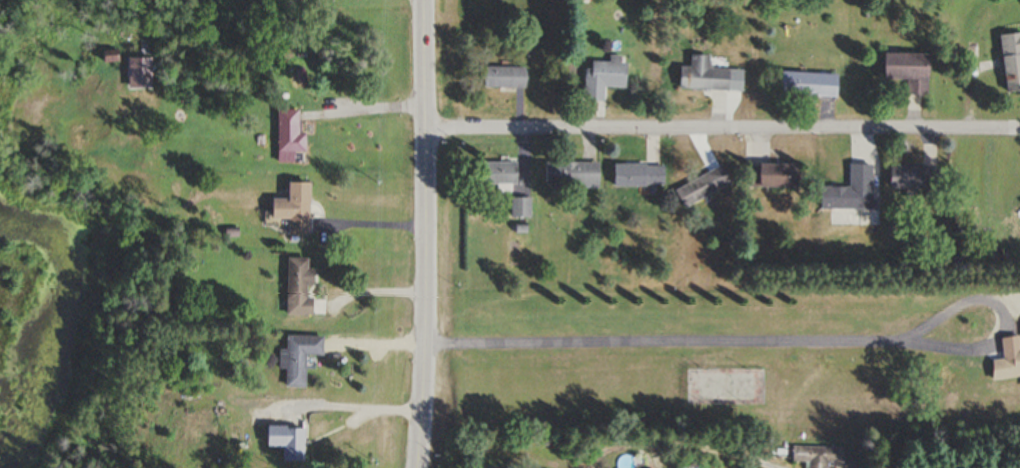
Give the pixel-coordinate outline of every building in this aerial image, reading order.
[(1000,35),(1006,94),(1019,92),(1019,34),(1000,35)] [(927,95),(928,54),(883,53),(882,80),(907,80),(906,95),(927,95)] [(584,102),(603,103),(604,88),(624,89),(625,58),(609,57),(609,64),(586,63),(584,102)] [(728,92),(729,70),(709,70),(709,57),(690,57),(690,69),(679,68),(679,91),(728,92)] [(525,89),(525,68),(484,68),(484,89),(525,89)] [(836,98),(837,74),(780,73),(780,97),(836,98)] [(298,134),(298,111),(276,111),(276,154),(305,154),(305,134),(298,134)] [(481,185),(516,185),(516,164),(481,164),(481,185)] [(599,164),(545,164),(545,189),(599,189),(599,164)] [(748,189),(796,189),(796,165),(748,165),(748,189)] [(870,209),(870,165),(849,165),(849,188),(819,188),(819,209),(870,209)] [(613,187),(663,187),(663,166),(613,166),(613,187)] [(674,190),(683,209),(731,185),(722,167),(674,190)] [(888,190),(923,190),(923,167),(888,167),(888,190)] [(308,183),(286,184),(287,200),(271,200),(271,222),(287,222),(287,236),(309,236),(308,183)] [(529,219),(529,199),(511,199),(511,219),(529,219)] [(312,318),(312,270),(307,270),(307,259),(286,259),(286,317),(312,318)] [(322,337),(286,337),(286,351),(279,351),(279,370),(285,370),(285,388),(304,389),(305,356),(322,356),(322,337)] [(1019,378),(1019,337),(1001,338),(1002,360),(991,361),(992,380),(1019,378)] [(266,427),(266,447),(281,447),(281,463),(303,463),(303,427),(266,427)] [(849,446),(792,445),(792,463),(808,463),(808,467),(849,467),(849,446)]
